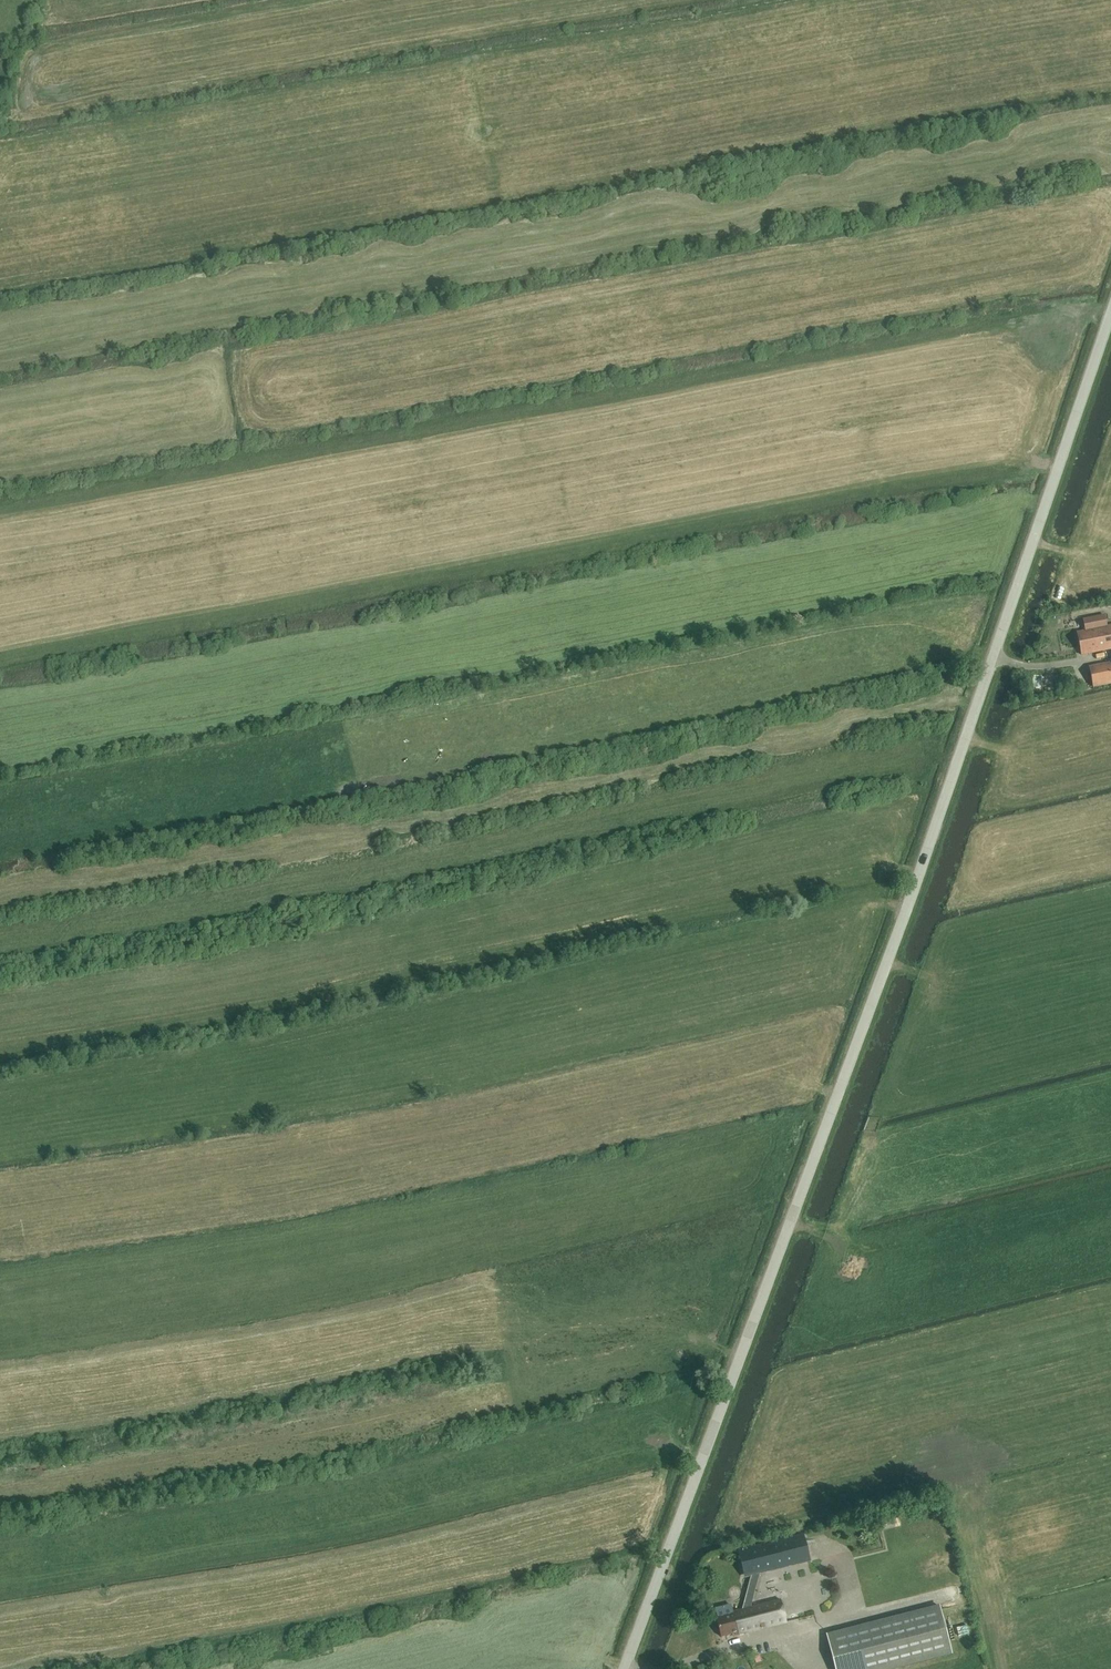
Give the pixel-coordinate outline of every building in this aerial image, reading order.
[(1078,631),(1082,655),(1110,649),(1110,625),(1108,625),(1106,614),(1083,619),(1085,630),(1078,631)] [(1110,682),(1110,662),(1090,667),(1093,685),(1110,682)] [(751,1606),(760,1570),(809,1557),(804,1537),(739,1553),(744,1574),(752,1572),(743,1608),(733,1611),(733,1613),(716,1617),(721,1636),(738,1632),(739,1634),(786,1622),(781,1599),(751,1606)] [(952,1654),(939,1604),(826,1633),(835,1668),(892,1668),(952,1654)] [(759,1658),(765,1656),(762,1648),(756,1650),(759,1658)]
